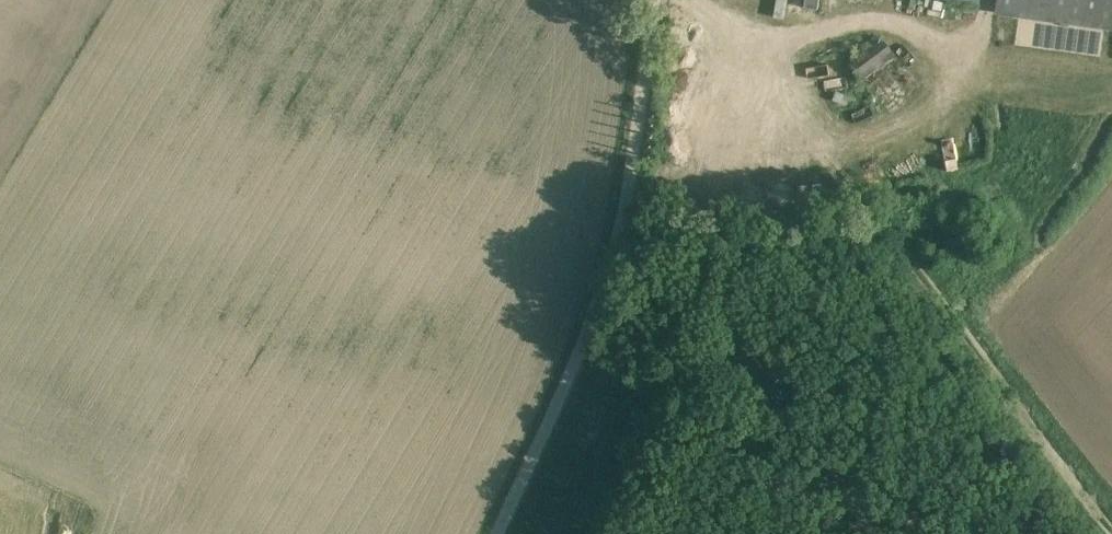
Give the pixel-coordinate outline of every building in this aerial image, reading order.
[(994,4),(1107,22),(1111,0),(994,0),(994,4)] [(895,54),(881,36),(850,60),(864,78),(895,54)]
